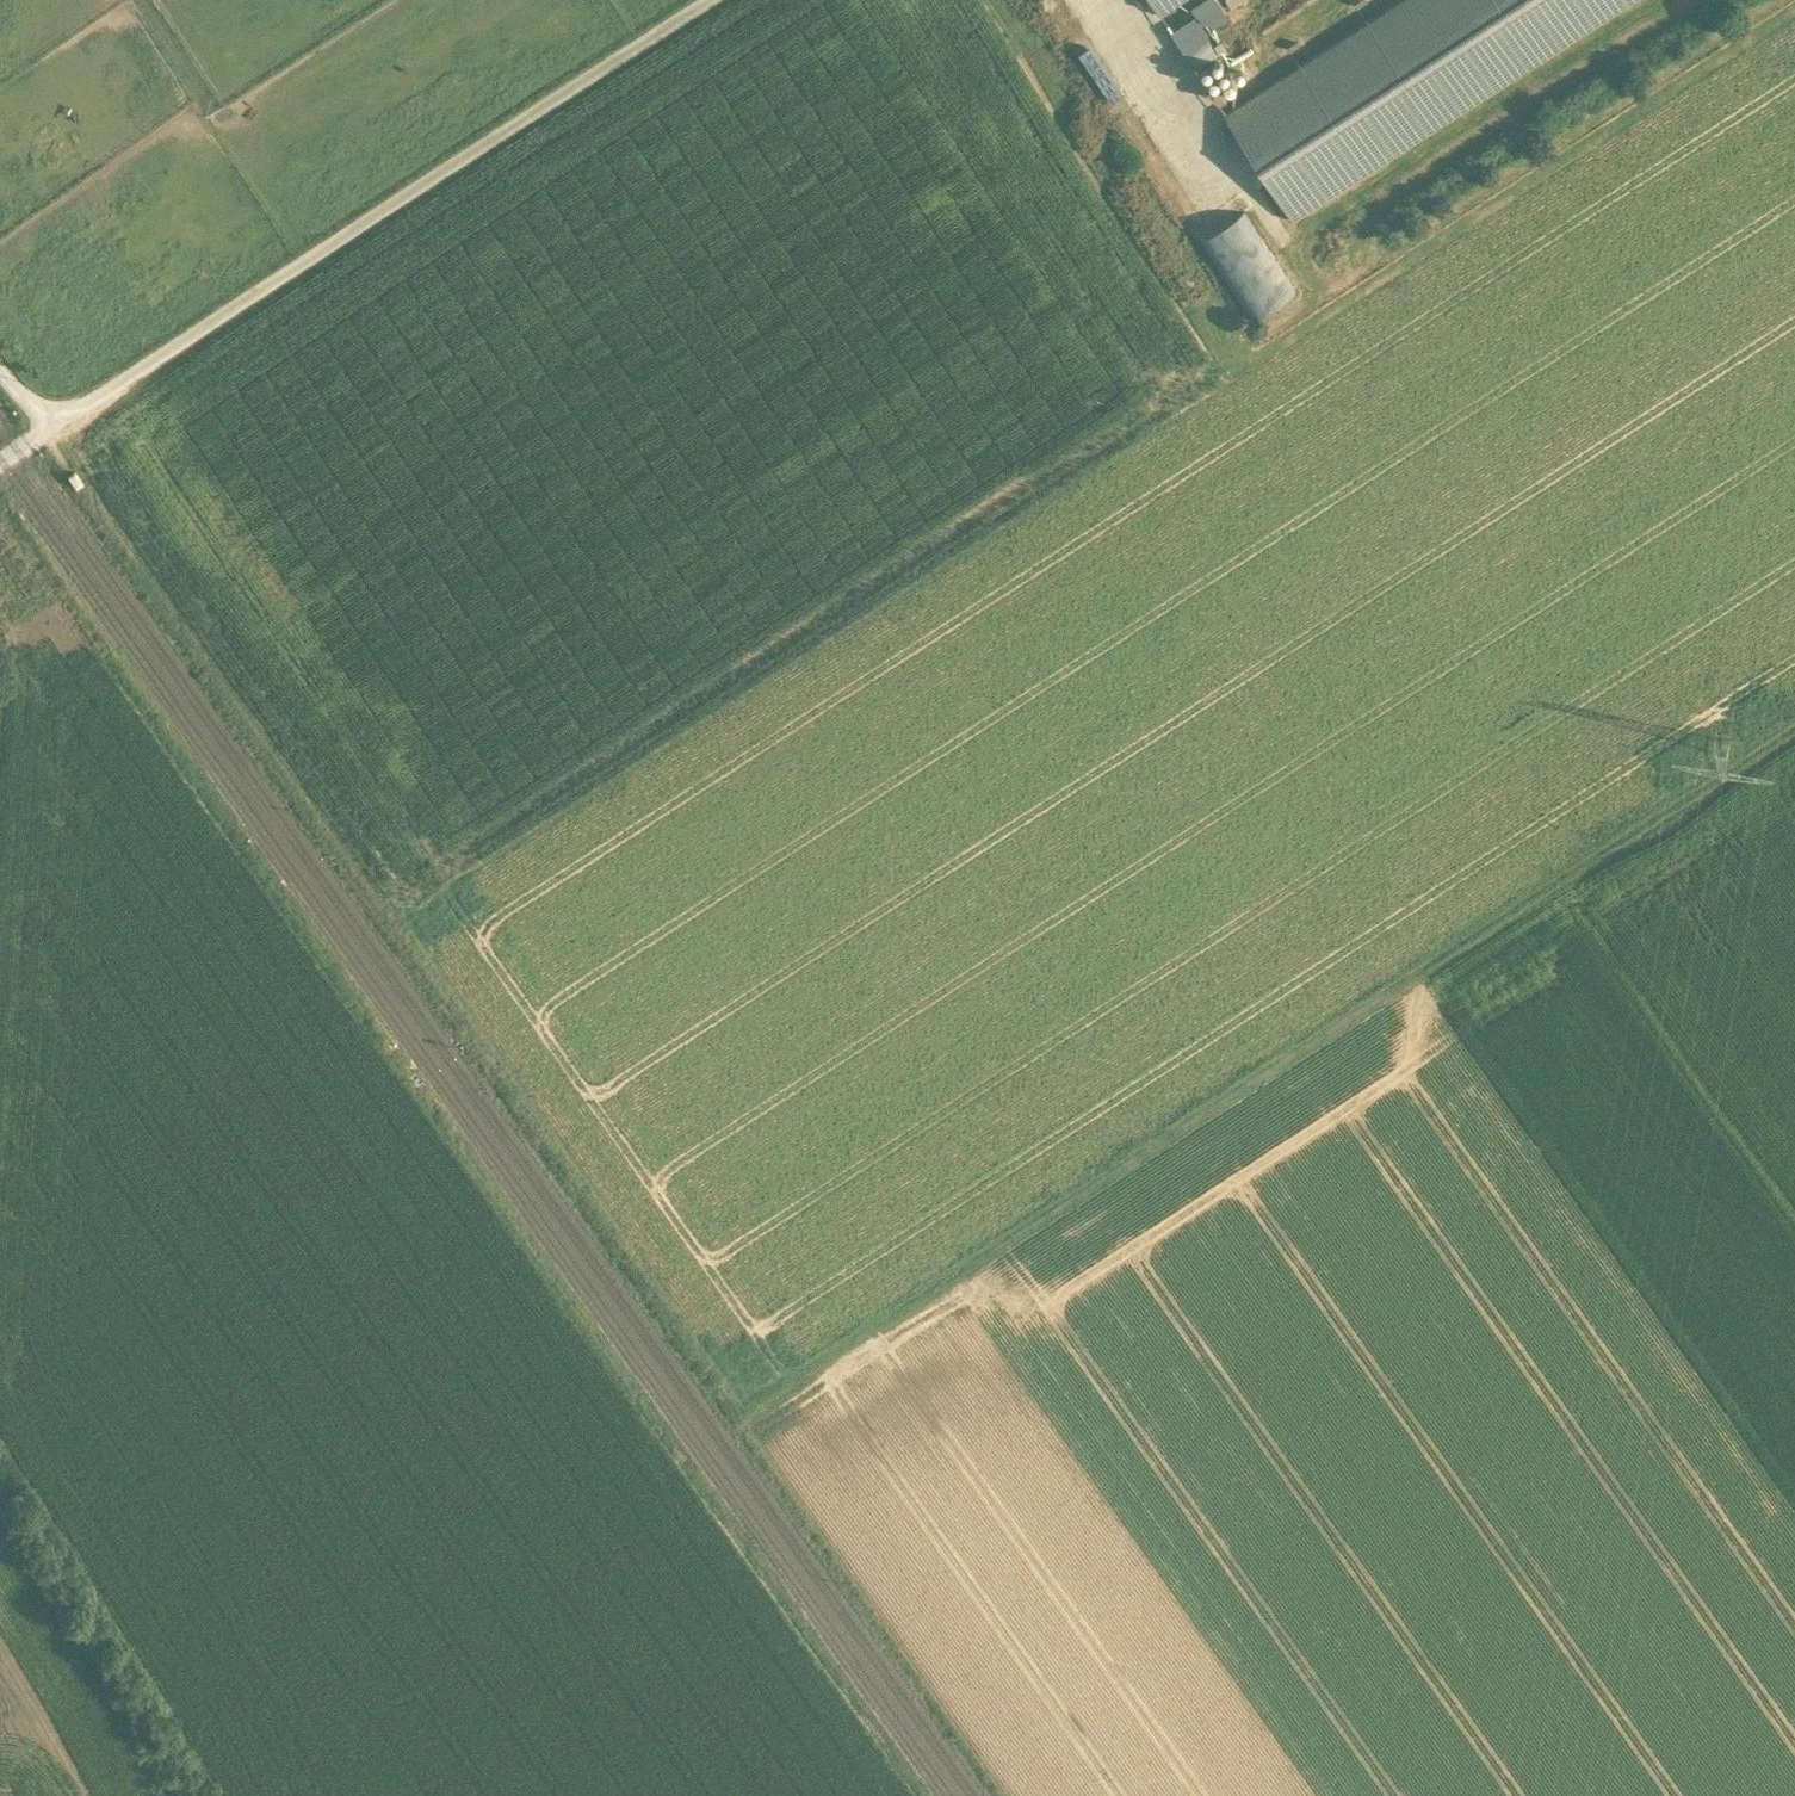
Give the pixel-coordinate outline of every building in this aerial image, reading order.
[(1160,13),(1180,0),(1152,0),(1160,13)] [(1244,40),(1220,0),(1198,0),(1191,4),(1196,14),(1172,29),(1197,69),(1244,40)] [(1225,116),(1293,220),(1632,0),(1404,0),(1225,116)] [(1240,212),(1200,239),(1253,319),(1294,293),(1240,212)] [(75,491),(82,486),(73,475),(67,480),(75,491)]
